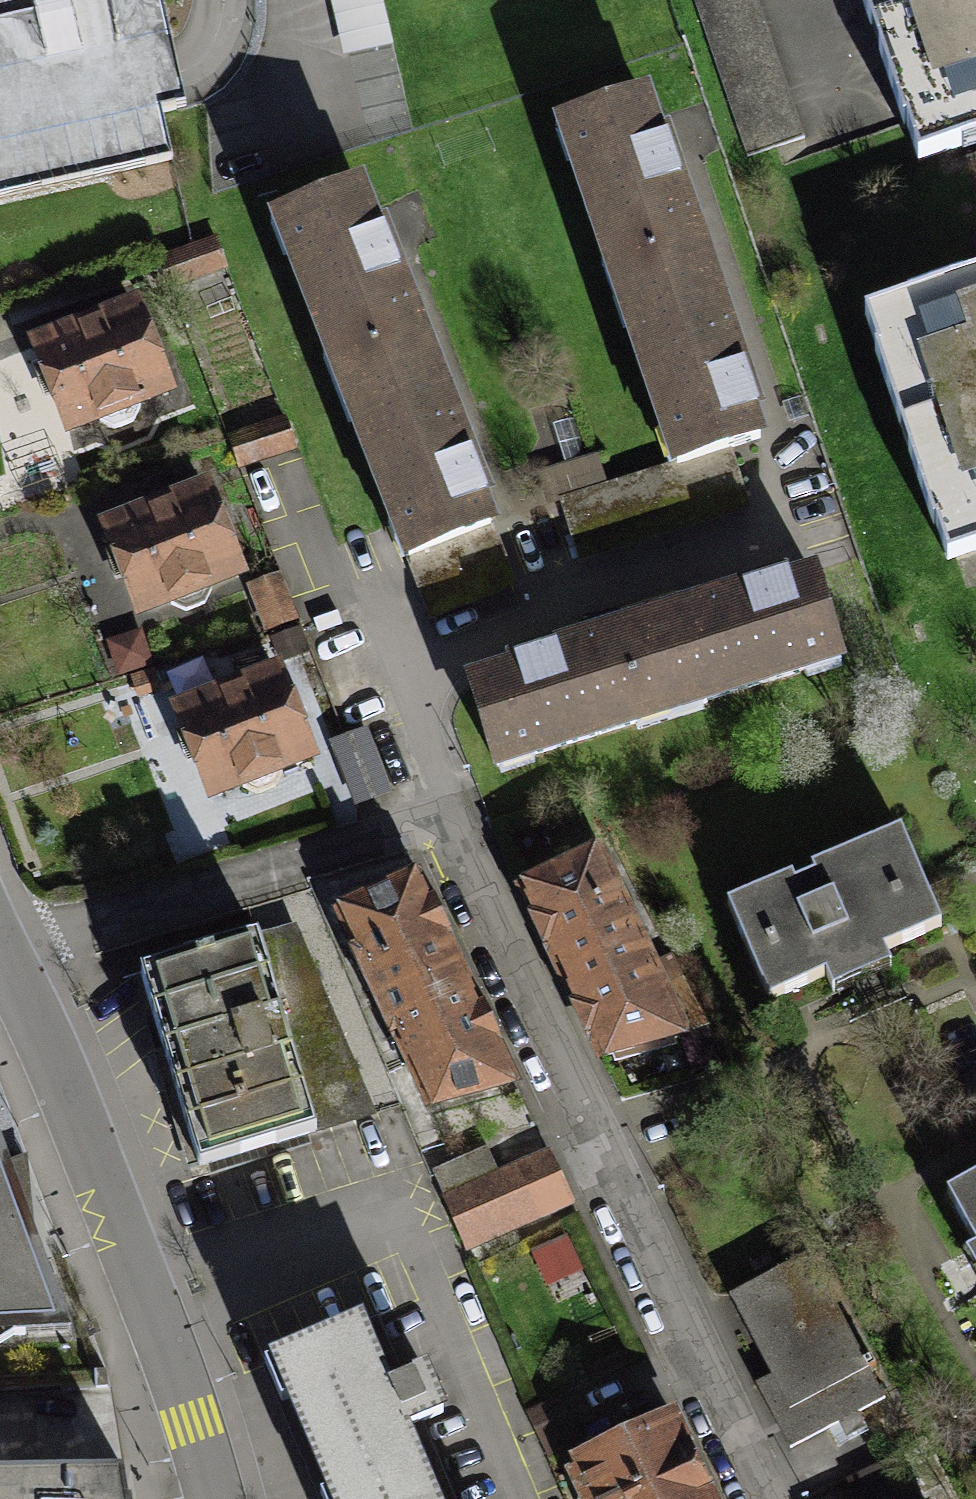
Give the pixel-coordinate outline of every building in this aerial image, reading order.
[(172,153),(164,114),(188,109),(166,0),(0,0),(0,189),(172,153)] [(752,0),(696,0),(750,157),(800,140),(752,0)] [(926,163),(975,145),(975,0),(865,0),(926,163)] [(708,256),(652,88),(552,121),(609,289),(708,256)] [(425,337),(364,178),(267,215),(328,374),(425,337)] [(216,269),(205,241),(148,262),(158,290),(216,269)] [(766,430),(708,256),(609,289),(667,463),(732,441),(766,430)] [(863,306),(949,557),(975,548),(975,268),(863,306)] [(161,391),(128,299),(19,337),(52,430),(161,391)] [(495,519),(425,337),(328,374),(398,556),(495,519)] [(277,424),(223,441),(232,469),(286,452),(277,424)] [(33,433),(5,440),(19,491),(47,483),(33,433)] [(236,570),(205,482),(92,522),(123,609),(236,570)] [(495,519),(398,556),(418,609),(515,572),(495,519)] [(630,621),(661,721),(842,666),(812,566),(630,621)] [(273,577),(240,588),(253,627),(285,617),(273,577)] [(461,673),(491,772),(661,721),(630,621),(461,673)] [(274,661),(167,697),(204,807),(311,771),(274,661)] [(361,742),(329,753),(347,806),(378,795),(361,742)] [(935,929),(894,830),(722,902),(763,1001),(935,929)] [(598,849),(512,889),(552,976),(639,936),(598,849)] [(414,874),(326,911),(369,1013),(457,976),(414,874)] [(293,927),(135,973),(193,1169),(370,1111),(293,927)] [(664,992),(639,936),(552,976),(598,1076),(706,1026),(685,982),(664,992)] [(504,1088),(457,976),(369,1013),(416,1125),(504,1088)] [(482,1147),(432,1170),(471,1254),(567,1209),(540,1152),(494,1174),(482,1147)] [(0,1152),(0,1336),(66,1332),(0,1152)] [(946,1192),(975,1248),(975,1175),(946,1192)] [(811,1254),(728,1292),(769,1379),(747,1389),(778,1456),(883,1407),(811,1254)] [(249,1365),(310,1498),(406,1498),(426,1490),(400,1433),(435,1417),(413,1368),(382,1383),(352,1318),(249,1365)] [(674,1412),(559,1464),(574,1498),(713,1498),(674,1412)] [(908,1483),(889,1439),(840,1460),(857,1498),(872,1498),(908,1483)] [(125,1472),(0,1470),(0,1498),(130,1498),(125,1472)] [(426,1490),(406,1498),(430,1498),(426,1490)]
